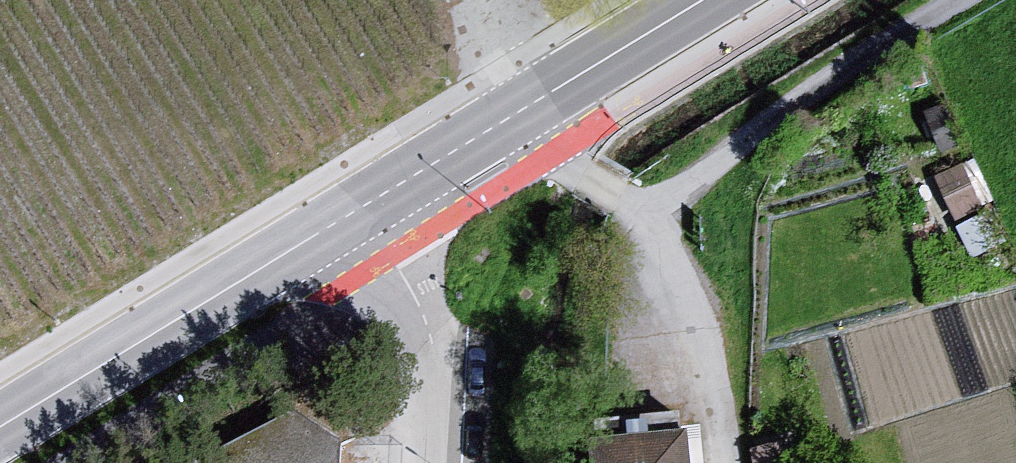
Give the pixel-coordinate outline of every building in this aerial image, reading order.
[(342,429),(295,407),(207,448),(213,448),(183,462),(342,462),(342,429)] [(606,462),(700,462),(698,409),(604,412),(606,462)]
